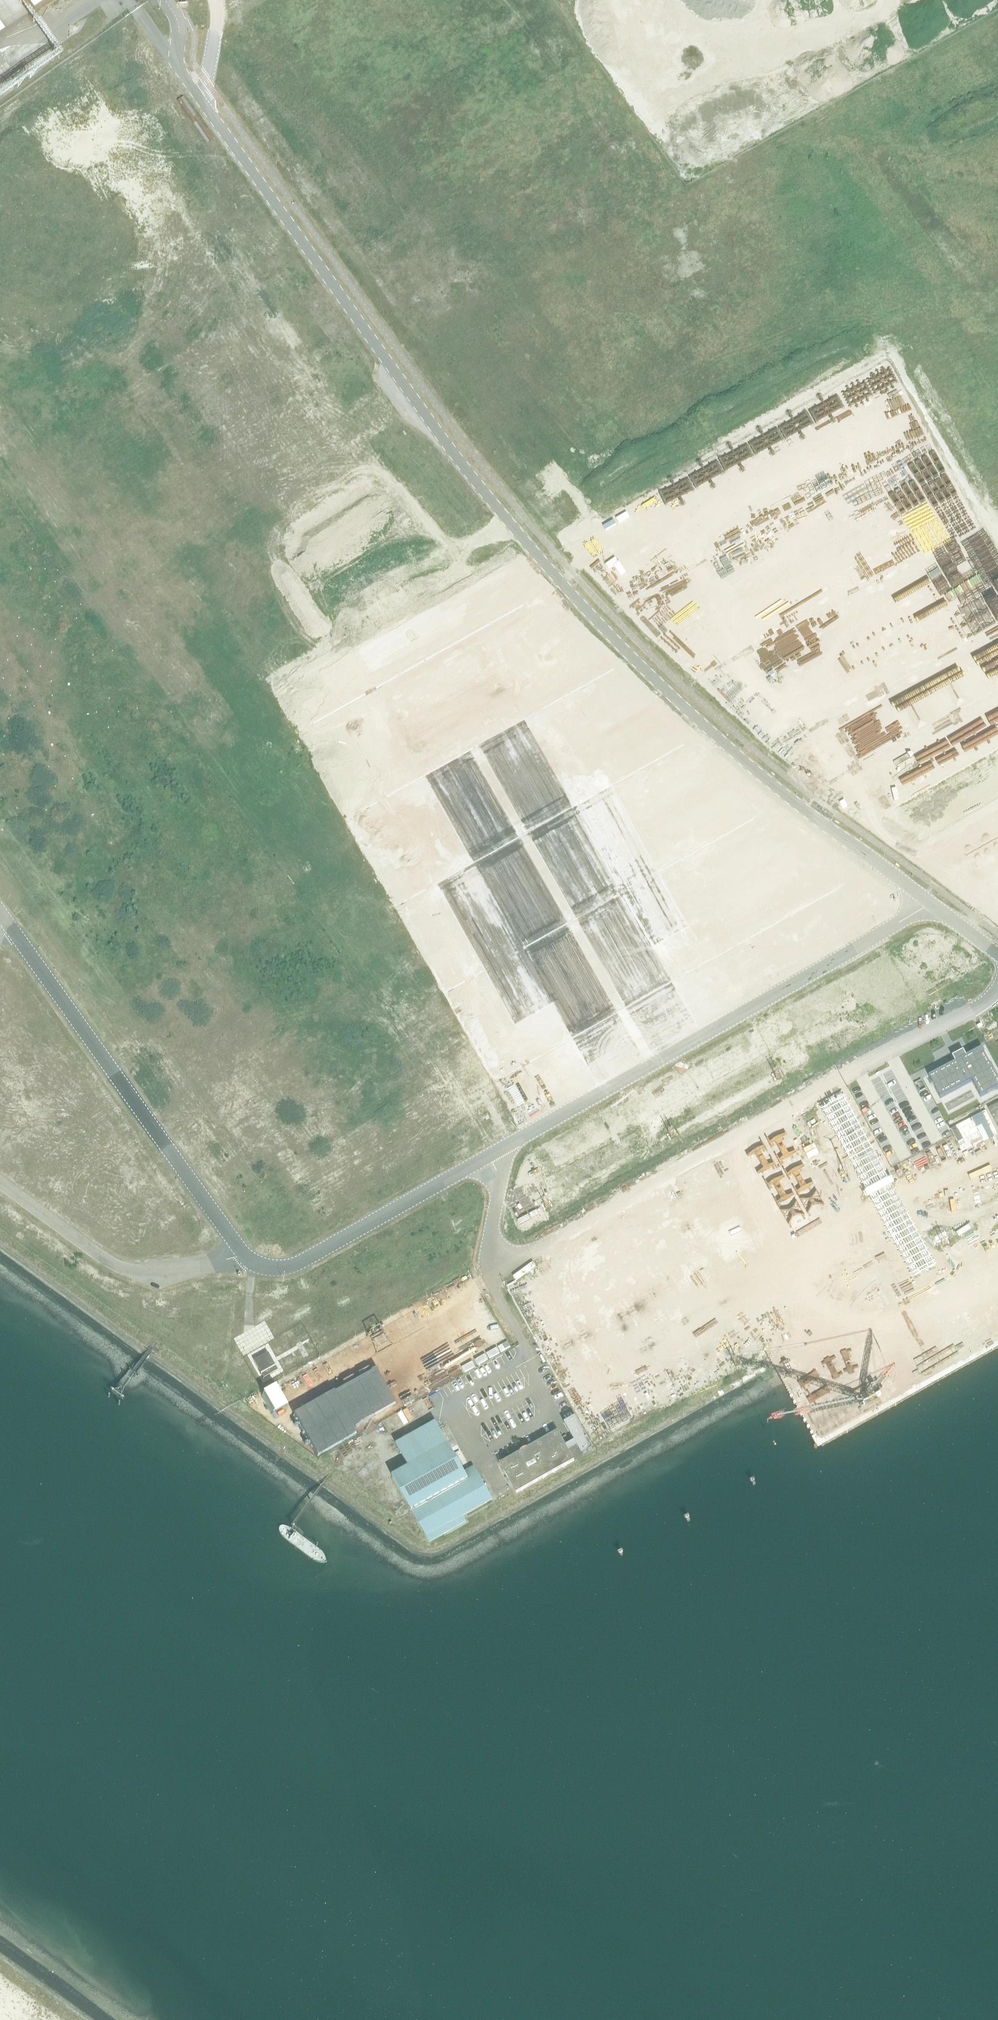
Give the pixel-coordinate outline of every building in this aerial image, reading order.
[(33,11),(49,0),(25,0),(33,11)] [(786,547),(800,573),(870,534),(855,508),(786,547)] [(875,543),(805,582),(820,608),(889,569),(875,543)] [(891,572),(822,611),(837,637),(906,598),(891,572)] [(710,636),(724,662),(794,623),(779,597),(710,636)] [(908,602),(839,641),(853,667),(923,628),(908,602)] [(796,626),(726,665),(741,692),(810,653),(796,626)] [(939,658),(925,632),(855,671),(870,697),(939,658)] [(812,656),(743,695),(758,721),(827,682),(812,656)] [(997,734),(997,706),(963,726),(975,747),(997,734)] [(919,779),(967,752),(955,731),(907,757),(919,779)] [(642,767),(652,760),(649,756),(639,763),(642,767)] [(860,812),(908,785),(896,764),(848,791),(860,812)] [(887,819),(899,841),(947,814),(934,792),(887,819)] [(493,914),(617,832),(603,811),(472,897),(482,912),(489,908),(493,914)] [(693,829),(683,837),(696,852),(706,844),(693,829)] [(398,981),(432,957),(428,952),(462,928),(454,915),(390,959),(395,965),(390,969),(398,981)] [(830,974),(819,981),(824,989),(835,983),(830,974)] [(862,1018),(867,1026),(875,1021),(871,1013),(862,1018)] [(926,1077),(932,1088),(935,1087),(941,1097),(972,1079),(983,1101),(992,1097),(994,1100),(997,1097),(997,1076),(982,1047),(966,1056),(962,1050),(952,1056),(955,1062),(950,1064),(950,1063),(929,1074),(930,1076),(926,1077)] [(804,1119),(777,1134),(787,1151),(813,1136),(804,1119)] [(9,1133),(2,1126),(0,1128),(0,1141),(9,1133)] [(770,1346),(805,1326),(798,1312),(833,1292),(769,1180),(698,1219),(770,1346)] [(628,1233),(618,1239),(621,1245),(632,1239),(628,1233)] [(648,1264),(634,1258),(627,1274),(651,1284),(654,1275),(645,1271),(648,1264)] [(695,1307),(666,1321),(683,1355),(681,1356),(692,1379),(722,1364),(695,1307)] [(393,1332),(400,1327),(394,1320),(387,1325),(393,1332)] [(501,1345),(504,1350),(510,1347),(507,1342),(501,1345)] [(485,1361),(496,1355),(493,1350),(482,1356),(485,1361)] [(263,1378),(277,1370),(268,1353),(254,1361),(263,1378)] [(473,1368),(483,1362),(480,1357),(470,1363),(473,1368)] [(447,1376),(456,1372),(453,1364),(444,1368),(447,1376)] [(461,1375),(471,1369),(468,1364),(458,1370),(461,1375)] [(297,1368),(284,1375),(296,1397),(309,1389),(297,1368)] [(252,1387),(253,1377),(242,1376),(242,1386),(252,1387)] [(400,1407),(383,1377),(340,1401),(337,1395),(302,1415),(325,1456),(363,1435),(359,1429),(400,1407)] [(591,1406),(595,1414),(604,1410),(600,1401),(591,1406)] [(293,1437),(303,1433),(294,1411),(285,1414),(293,1437)] [(593,1448),(575,1416),(564,1423),(574,1441),(566,1446),(558,1431),(500,1464),(516,1493),(574,1460),(569,1452),(578,1447),(582,1455),(593,1448)] [(464,1472),(435,1421),(396,1444),(409,1467),(393,1476),(429,1542),(466,1521),(463,1516),(492,1499),(474,1467),(464,1472)] [(337,1464),(345,1459),(342,1454),(334,1458),(337,1464)] [(370,1481),(376,1485),(382,1475),(376,1471),(370,1481)]
